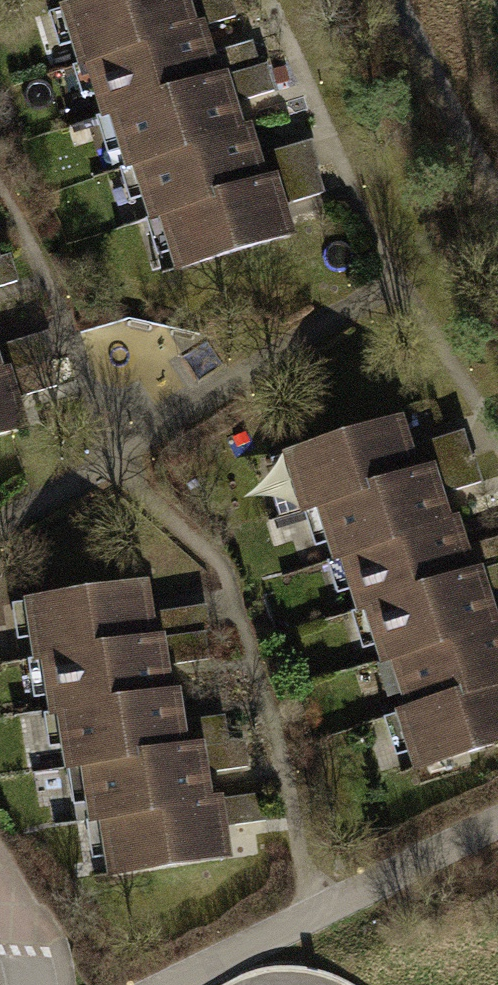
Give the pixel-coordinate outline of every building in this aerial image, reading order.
[(62,3),(78,64),(89,61),(99,115),(110,112),(126,169),(133,168),(150,218),(160,216),(178,268),(297,234),(288,203),(326,190),(314,140),(263,151),(254,124),(245,126),(237,98),(276,86),(260,39),(216,51),(208,24),(239,14),(234,0),(71,0),(62,3)] [(0,258),(0,287),(20,280),(12,254),(1,257),(0,258)] [(56,356),(49,330),(0,344),(0,374),(56,356)] [(0,374),(0,434),(29,425),(18,396),(64,379),(56,356),(0,374)] [(282,457),(302,518),(317,513),(332,561),(341,558),(359,612),(365,610),(382,664),(395,660),(412,714),(401,717),(419,772),(497,746),(497,610),(494,599),(492,591),(485,569),(478,571),(471,549),(460,517),(454,519),(446,495),(442,484),(437,468),(424,472),(416,450),(415,447),(405,417),(282,457)] [(465,433),(415,447),(416,450),(424,472),(437,468),(442,484),(446,495),(483,484),(476,456),(470,459),(465,433)] [(485,569),(492,591),(494,599),(497,598),(497,565),(485,569)] [(149,578),(24,596),(34,663),(43,662),(50,713),(58,712),(66,768),(81,767),(90,821),(99,819),(109,877),(236,858),(234,841),(231,825),(268,820),(264,789),(214,796),(212,783),(210,770),(267,763),(258,708),(187,719),(184,703),(182,687),(176,686),(174,672),(172,658),(216,652),(208,603),(154,610),(152,594),(149,578)]
